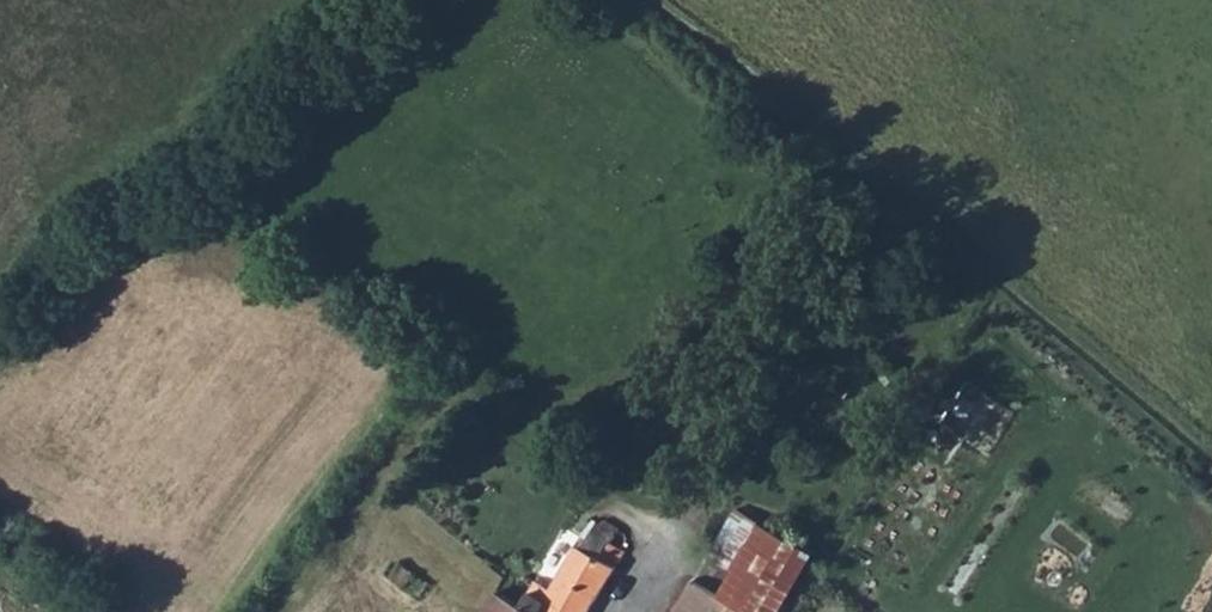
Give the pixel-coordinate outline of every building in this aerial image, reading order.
[(718,596),(744,611),(779,611),(818,553),(766,522),(718,596)] [(538,611),(585,611),(623,559),(618,555),(623,542),(596,525),(590,534),(584,531),(555,582),(541,573),(523,602),(538,611)] [(415,599),(425,585),(399,567),(388,581),(415,599)] [(694,581),(676,611),(744,611),(718,596),(694,581)] [(523,602),(499,588),(485,611),(538,611),(523,602)]
